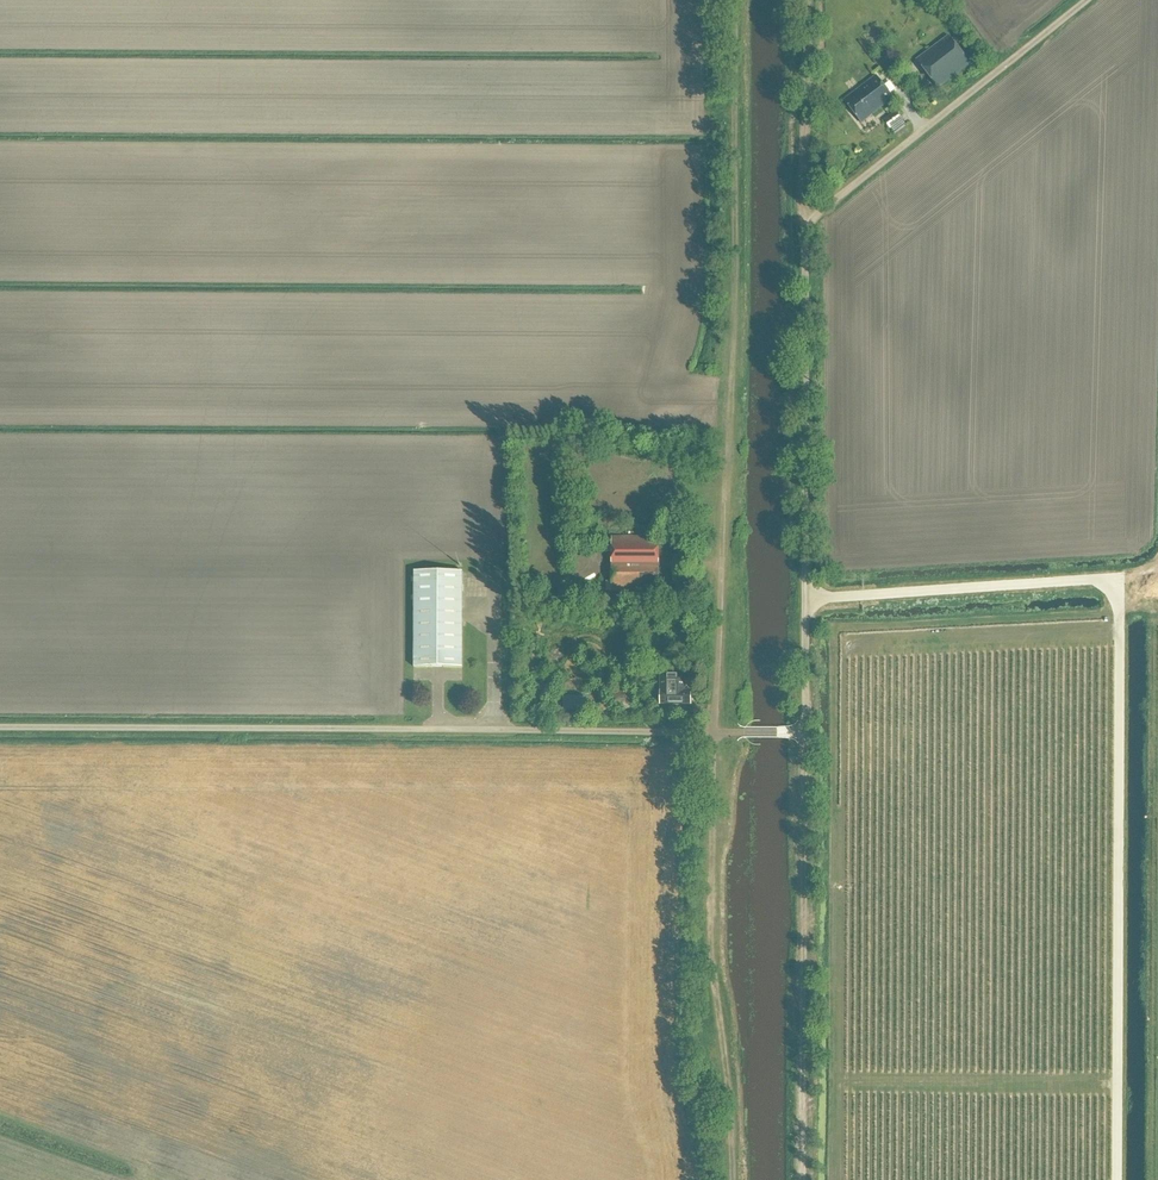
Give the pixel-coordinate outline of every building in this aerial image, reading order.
[(949,37),(917,61),(938,89),(971,65),(949,37)] [(877,76),(844,101),(862,124),(894,99),(877,76)] [(892,129),(895,133),(906,125),(896,112),(884,121),(891,130),(892,129)] [(648,589),(648,586),(659,587),(659,537),(612,537),(611,589),(648,589)] [(414,667),(462,667),(463,571),(414,571),(414,667)] [(660,675),(660,705),(691,704),(691,691),(684,691),(684,674),(660,675)] [(564,693),(584,693),(584,689),(582,689),(581,680),(564,681),(564,693)] [(613,693),(613,711),(634,711),(634,692),(613,693)] [(588,696),(563,697),(563,712),(588,711),(588,696)]
